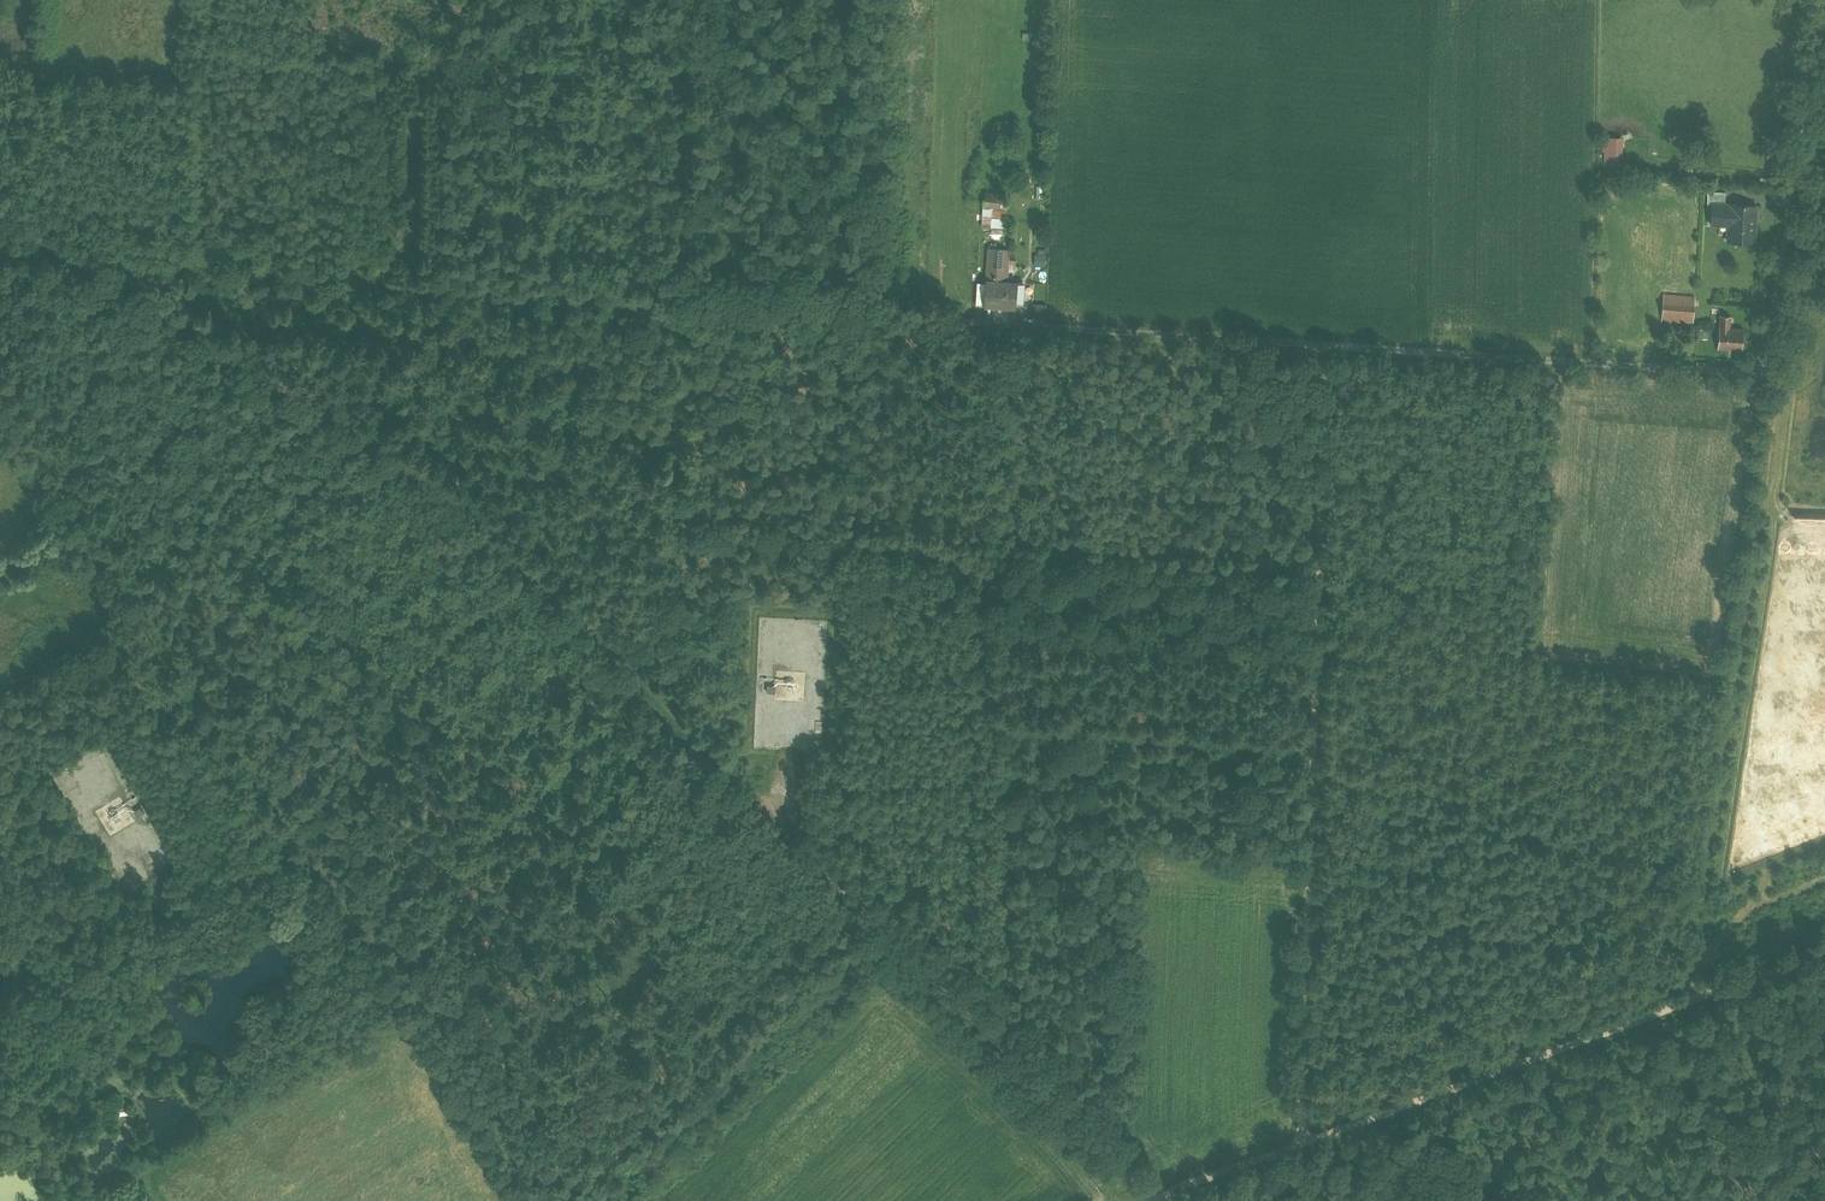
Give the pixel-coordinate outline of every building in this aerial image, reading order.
[(1623,171),(1624,136),(1603,136),(1603,170),(1623,171)] [(999,208),(1000,199),(982,199),(981,228),(991,228),(990,233),(1005,234),(1006,208),(999,208)] [(1756,204),(1712,203),(1711,224),(1722,225),(1722,219),(1732,219),(1732,241),(1755,242),(1756,204)] [(989,248),(987,281),(1007,282),(1010,249),(989,248)] [(1046,265),(1046,253),(1035,253),(1034,265),(1046,265)] [(987,281),(986,305),(1017,307),(1018,302),(1022,302),(1023,283),(1007,282),(987,281)] [(1696,297),(1664,295),(1662,319),(1693,322),(1696,297)] [(1732,316),(1721,315),(1718,348),(1743,349),(1744,329),(1731,328),(1732,316)]
